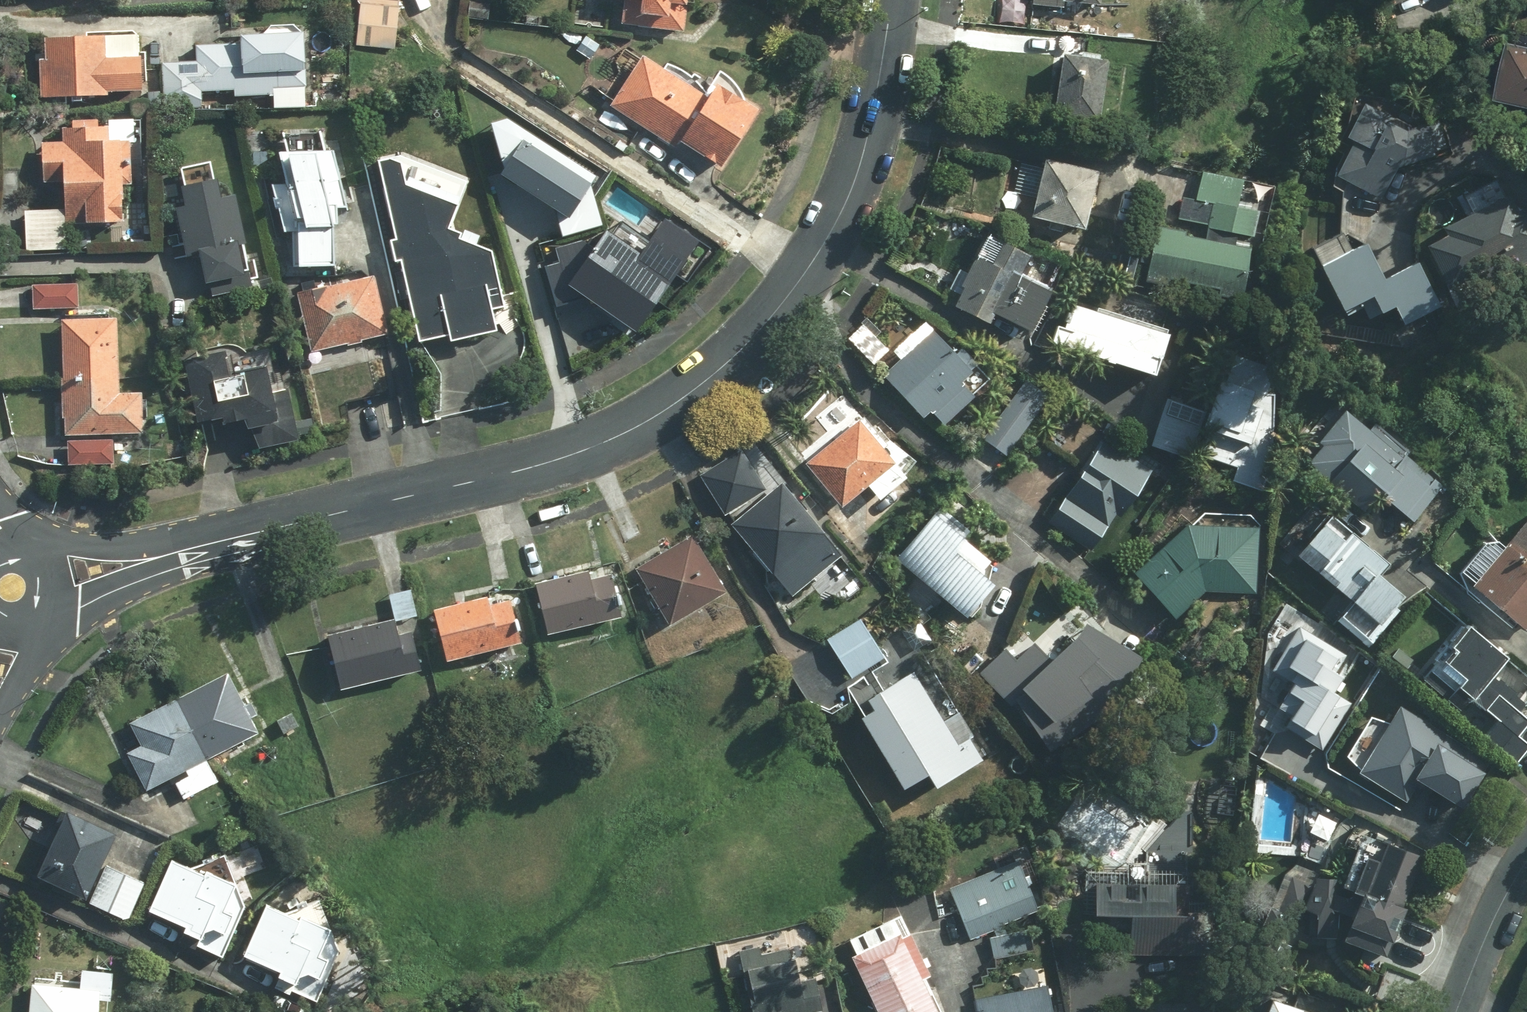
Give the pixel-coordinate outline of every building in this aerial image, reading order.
[(398,0),(358,0),(355,47),(395,50),(398,0)] [(621,1),(619,28),(678,34),(680,11),(690,12),(691,0),(615,0),(621,1)] [(1027,5),(1042,6),(1042,9),(1062,10),(1062,7),(1098,8),(1098,0),(1027,0),(1027,5)] [(493,4),(467,2),(465,20),(491,22),(493,4)] [(137,36),(42,38),(43,60),(38,60),(39,101),(107,99),(107,96),(138,95),(137,36)] [(252,97),(252,110),(305,112),(308,38),(237,36),(237,39),(222,38),(221,45),(197,44),(196,64),(160,63),(159,110),(201,111),(202,96),(252,97)] [(1513,48),(1503,104),(1526,108),(1526,51),(1513,48)] [(755,114),(734,79),(721,72),(706,97),(637,57),(608,108),(720,174),(755,114)] [(1104,65),(1055,58),(1047,118),(1096,125),(1104,65)] [(1413,131),(1359,105),(1339,146),(1346,150),(1333,175),(1379,198),(1395,167),(1450,150),(1441,122),(1413,131)] [(64,252),(64,227),(121,225),(120,189),(130,189),(129,144),(108,145),(107,129),(99,130),(99,121),(70,122),(70,130),(60,131),(60,146),(39,147),(40,186),(61,185),(62,212),(23,213),(24,253),(64,252)] [(524,135),(501,170),(568,212),(590,176),(524,135)] [(345,213),(332,155),(275,156),(281,187),(266,187),(276,240),(294,240),(293,268),(333,269),(334,234),(330,217),(345,213)] [(394,158),(368,166),(412,345),(442,338),(444,348),(494,336),(489,314),(504,311),(489,251),(474,247),(476,239),(447,228),(463,186),(394,158)] [(248,280),(233,199),(217,202),(209,162),(173,169),(180,207),(174,208),(184,258),(197,256),(203,289),(248,280)] [(1092,177),(1042,164),(1028,220),(1079,232),(1092,177)] [(1238,184),(1198,174),(1191,202),(1183,200),(1177,227),(1249,245),(1256,217),(1231,211),(1238,184)] [(1526,269),(1526,214),(1523,207),(1513,213),(1497,182),(1459,202),(1468,218),(1440,232),(1445,241),(1428,249),(1458,306),(1526,269)] [(542,258),(555,300),(588,290),(641,326),(703,233),(666,208),(640,246),(603,222),(552,237),(557,254),(542,258)] [(1214,294),(1212,302),(1232,307),(1247,255),(1157,231),(1145,276),(1214,294)] [(1343,232),(1309,248),(1339,317),(1358,309),(1364,324),(1391,312),(1398,328),(1438,310),(1418,266),(1379,284),(1363,248),(1353,253),(1343,232)] [(1015,279),(1024,258),(981,239),(949,309),(986,326),(989,319),(1027,337),(1046,294),(1015,279)] [(310,353),(387,337),(375,280),(298,295),(310,353)] [(32,310),(78,310),(78,283),(32,284),(32,310)] [(1072,299),(1054,347),(1149,383),(1167,334),(1072,299)] [(116,320),(60,321),(62,438),(141,436),(140,395),(118,396),(116,320)] [(919,419),(925,413),(941,431),(974,402),(958,384),(969,375),(926,324),(875,368),(919,419)] [(1225,340),(1209,411),(1164,401),(1153,454),(1198,464),(1199,459),(1234,466),(1230,484),(1266,492),(1276,352),(1225,340)] [(237,347),(180,360),(195,426),(215,421),(216,429),(243,423),(250,454),(298,443),(283,381),(274,383),(267,350),(239,356),(237,347)] [(1049,398),(1024,381),(982,442),(1007,459),(1049,398)] [(1444,485),(1343,403),(1309,444),(1320,453),(1308,467),(1364,512),(1376,497),(1411,526),(1444,485)] [(851,503),(867,490),(878,503),(902,483),(900,481),(915,468),(887,434),(880,440),(863,418),(855,425),(846,415),(800,452),(809,463),(803,467),(840,512),(851,503)] [(113,441),(67,442),(67,468),(114,467),(113,441)] [(1047,522),(1091,551),(1111,519),(1118,524),(1149,476),(1099,443),(1047,522)] [(741,452),(699,477),(723,517),(765,493),(741,452)] [(779,485),(729,524),(789,599),(838,560),(779,485)] [(1389,564),(1312,500),(1277,543),(1335,590),(1321,606),(1368,645),(1406,598),(1379,576),(1389,564)] [(962,545),(969,537),(938,508),(892,557),(961,622),(991,590),(979,579),(988,570),(962,545)] [(1503,552),(1490,542),(1458,583),(1523,635),(1526,629),(1526,522),(1503,552)] [(1258,531),(1183,528),(1127,575),(1168,619),(1201,595),(1255,597),(1258,531)] [(692,537),(633,568),(665,628),(724,596),(692,537)] [(591,581),(589,570),(532,584),(545,637),(620,619),(610,577),(591,581)] [(444,665),(520,648),(510,603),(487,608),(485,599),(432,611),(444,665)] [(1055,749),(1077,769),(1140,662),(1089,632),(1064,604),(980,678),(1048,756),(1055,749)] [(1342,654),(1282,618),(1265,646),(1283,657),(1272,676),(1289,687),(1276,710),(1287,716),(1282,724),(1321,747),(1349,699),(1338,692),(1346,678),(1332,669),(1342,654)] [(881,662),(858,620),(823,640),(846,682),(881,662)] [(334,692),(423,674),(414,633),(396,636),(393,622),(323,636),(334,692)] [(1459,622),(1413,682),(1517,761),(1526,749),(1518,742),(1526,730),(1526,718),(1520,712),(1526,702),(1526,700),(1494,674),(1506,658),(1459,622)] [(952,747),(915,680),(912,674),(865,701),(872,712),(858,720),(899,793),(923,780),(929,792),(979,764),(966,740),(952,747)] [(244,708),(228,675),(127,725),(138,746),(123,753),(144,795),(173,781),(183,801),(217,784),(206,763),(256,738),(249,724),(259,720),(251,704),(244,708)] [(1493,762),(1398,707),(1360,772),(1410,801),(1420,783),(1465,810),(1493,762)] [(59,827),(32,879),(78,903),(105,851),(59,827)] [(1382,964),(1420,857),(1383,844),(1376,864),(1354,857),(1342,890),(1314,880),(1304,910),(1348,926),(1340,949),(1382,964)] [(244,907),(238,888),(225,854),(191,868),(170,859),(146,915),(183,931),(181,937),(199,944),(196,950),(222,961),(244,907)] [(1030,857),(948,888),(968,940),(992,931),(994,937),(988,938),(993,962),(1034,952),(1029,929),(1006,934),(1002,927),(1050,910),(1030,857)] [(1125,864),(1125,876),(1091,875),(1091,920),(1126,921),(1125,957),(1200,958),(1201,900),(1186,900),(1187,876),(1148,876),(1148,864),(1125,864)] [(126,922),(145,882),(110,866),(92,906),(126,922)] [(329,933),(321,905),(308,899),(284,916),(261,907),(240,961),(263,970),(257,986),(290,999),(298,978),(317,986),(326,964),(318,960),(329,933)] [(919,987),(929,983),(910,934),(847,959),(866,1007),(873,1005),(876,1011),(933,1011),(919,987)] [(760,948),(736,954),(750,1011),(823,1011),(813,973),(799,977),(791,948),(762,956),(760,948)] [(27,1011),(97,1011),(98,994),(30,987),(27,1011)] [(1048,989),(973,1000),(975,1011),(1051,1011),(1048,989)] [(1268,1002),(1265,1011),(1301,1011),(1268,1002)]
